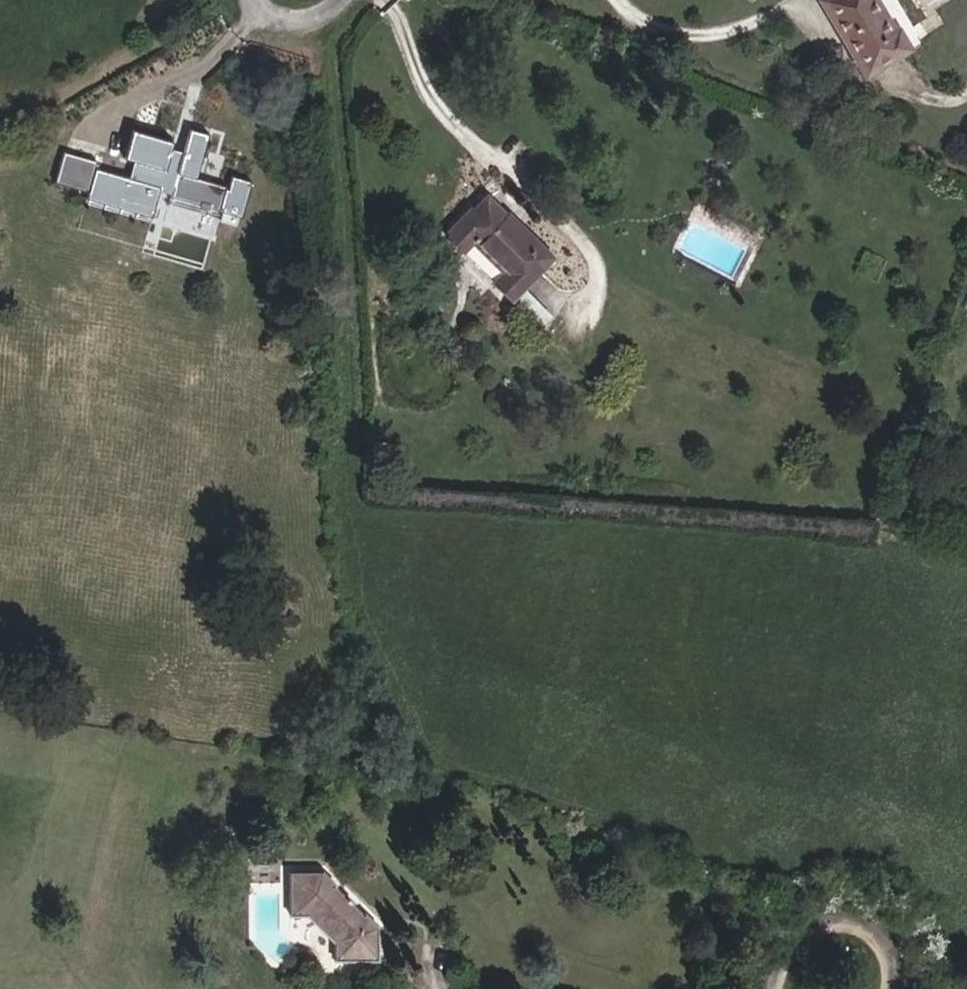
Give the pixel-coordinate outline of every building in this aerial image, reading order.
[(909,49),(898,29),(894,31),(876,0),(820,0),(864,75),(909,49)] [(152,218),(161,184),(173,188),(171,197),(219,211),(219,209),(221,210),(221,212),(241,218),(251,181),(232,175),(227,189),(226,189),(226,187),(197,178),(209,135),(190,129),(183,152),(172,149),(174,142),(132,130),(124,159),(134,162),(129,178),(95,168),(96,165),(63,155),(54,186),(87,196),(86,199),(152,218)] [(511,300),(553,257),(508,213),(506,215),(487,195),(472,210),(470,208),(444,234),(463,252),(472,242),(503,273),(494,283),(511,300)] [(377,961),(377,927),(364,914),(362,916),(350,904),(352,902),(347,897),(345,899),(333,887),(335,885),(322,872),(289,873),(289,915),(307,916),(322,916),(334,929),(334,943),(334,960),(377,961)] [(334,929),(322,916),(307,916),(334,943),(334,929)]
